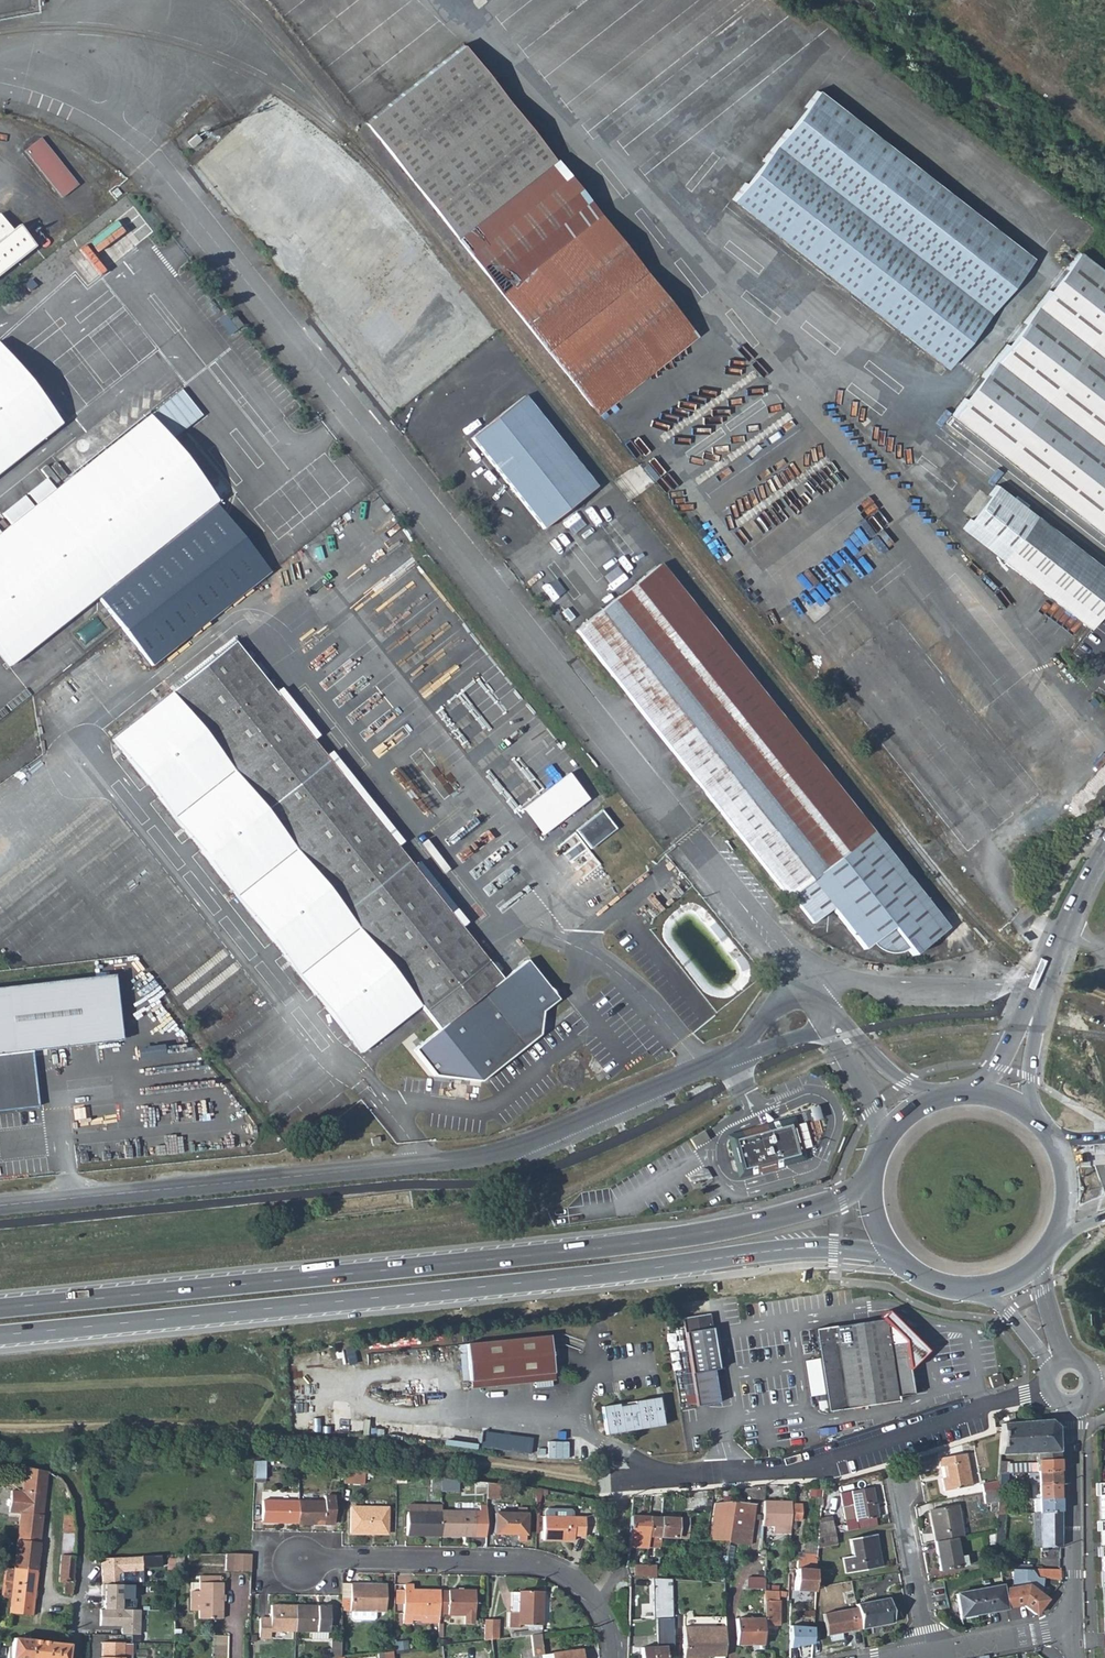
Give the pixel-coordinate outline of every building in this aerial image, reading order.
[(468,49),(372,125),(458,236),(555,159),(468,49)] [(1028,259),(816,91),(730,200),(942,369),(1028,259)] [(61,196),(77,184),(41,139),(25,151),(61,196)] [(458,236),(500,289),(596,213),(555,159),(458,236)] [(116,197),(121,193),(117,188),(111,191),(116,197)] [(156,231),(135,204),(70,256),(91,282),(111,267),(107,262),(133,242),(136,246),(156,231)] [(596,413),(693,336),(596,213),(500,289),(596,413)] [(0,214),(0,275),(37,246),(20,226),(14,231),(0,214)] [(166,254),(172,248),(160,237),(154,243),(166,254)] [(133,242),(107,262),(111,267),(112,269),(138,248),(136,246),(133,242)] [(289,242),(286,245),(293,255),(297,252),(289,242)] [(286,245),(278,250),(286,260),(293,255),(286,245)] [(1075,253),(947,416),(1104,541),(1104,276),(1075,253)] [(1,338),(0,339),(0,472),(66,420),(1,338)] [(748,366),(657,437),(665,447),(755,375),(748,366)] [(180,390),(147,416),(168,442),(201,416),(180,390)] [(588,496),(595,490),(523,396),(516,402),(588,496)] [(516,402),(470,439),(542,532),(588,496),(516,402)] [(783,408),(692,479),(700,489),(791,418),(783,408)] [(0,535),(0,644),(14,662),(97,596),(129,571),(216,502),(168,442),(147,416),(0,535)] [(1032,516),(962,459),(937,490),(943,509),(999,555),(1032,516)] [(184,639),(270,572),(269,572),(216,502),(129,571),(97,596),(120,625),(150,663),(153,661),(159,659),(184,639)] [(1104,602),(1104,575),(1032,516),(999,555),(996,559),(1084,629),(1104,602)] [(412,556),(302,640),(309,651),(420,566),(412,556)] [(659,564),(650,571),(863,839),(938,935),(947,928),(809,753),(659,564)] [(788,899),(791,896),(863,839),(650,571),(575,631),(718,810),(788,899)] [(449,624),(348,700),(357,712),(458,635),(449,624)] [(433,1077),(480,1082),(539,1036),(541,1012),(557,1000),(526,960),(501,979),(395,845),(411,833),(355,762),(339,774),(234,642),(171,691),(438,1030),(412,1050),(433,1077)] [(420,1007),(171,691),(112,739),(361,1054),(420,1007)] [(576,768),(522,806),(541,834),(591,800),(576,779),(581,776),(576,768)] [(601,811),(575,832),(590,850),(615,830),(601,811)] [(1096,832),(1093,830),(1088,837),(1090,838),(1092,839),(1096,832)] [(863,839),(791,896),(812,923),(831,908),(863,949),(870,944),(873,948),(879,951),(884,953),(890,954),(896,953),(901,952),(906,949),(912,955),(938,935),(863,839)] [(105,973),(112,1039),(119,1038),(112,972),(105,973)] [(0,985),(0,1108),(36,1104),(30,1048),(112,1039),(105,973),(0,985)] [(807,1116),(819,1110),(812,1098),(801,1104),(807,1116)] [(792,1121),(741,1136),(741,1137),(731,1140),(734,1151),(731,1151),(730,1153),(730,1154),(731,1156),(732,1157),(735,1156),(739,1170),(749,1167),(750,1170),(801,1156),(792,1121)] [(689,1139),(693,1147),(707,1139),(702,1131),(689,1139)] [(703,1170),(687,1177),(690,1183),(711,1180),(707,1171),(703,1170)] [(689,1362),(715,1357),(708,1315),(682,1319),(689,1362)] [(849,1325),(821,1329),(833,1411),(903,1400),(902,1395),(919,1393),(915,1367),(910,1339),(908,1327),(898,1317),(895,1318),(879,1320),(849,1325)] [(556,1335),(473,1344),(476,1378),(476,1379),(503,1376),(504,1383),(536,1380),(536,1373),(560,1370),(556,1335)] [(926,1355),(910,1339),(915,1367),(926,1355)] [(476,1378),(473,1344),(467,1344),(470,1378),(476,1378)] [(717,1369),(715,1357),(689,1362),(691,1373),(693,1387),(696,1402),(697,1406),(718,1402),(712,1370),(717,1369)] [(989,1377),(992,1388),(1002,1384),(999,1374),(989,1377)] [(605,1405),(608,1433),(666,1427),(663,1399),(638,1401),(639,1404),(622,1406),(622,1403),(605,1405)] [(1007,1464),(1008,1472),(1029,1472),(1030,1472),(1036,1471),(1057,1471),(1056,1452),(1056,1427),(1048,1420),(1001,1423),(1000,1427),(1000,1431),(999,1454),(1035,1453),(1036,1463),(1007,1464)] [(535,1438),(450,1428),(448,1440),(532,1452),(535,1438)] [(573,1446),(539,1445),(538,1455),(573,1457),(573,1446)] [(940,1467),(942,1478),(944,1491),(971,1485),(966,1453),(939,1458),(940,1467)] [(266,1480),(267,1460),(255,1460),(254,1480),(255,1480),(266,1480)] [(39,1537),(41,1516),(46,1472),(25,1469),(22,1494),(11,1492),(8,1513),(19,1514),(17,1535),(39,1537)] [(1057,1471),(1036,1471),(1030,1472),(1029,1472),(1030,1484),(1031,1484),(1037,1484),(1058,1484),(1057,1471)] [(360,1472),(344,1472),(344,1486),(359,1486),(360,1472)] [(1005,1485),(1006,1472),(1004,1472),(997,1473),(997,1480),(997,1485),(1005,1485)] [(451,1493),(451,1481),(441,1480),(441,1492),(451,1493)] [(981,1483),(983,1492),(997,1489),(997,1485),(997,1480),(981,1483)] [(1030,1484),(1030,1499),(1033,1499),(1037,1499),(1058,1498),(1058,1484),(1037,1484),(1031,1484),(1030,1484)] [(499,1501),(499,1486),(486,1485),(486,1501),(499,1501)] [(872,1487),(851,1491),(853,1505),(847,1506),(850,1520),(856,1518),(856,1521),(877,1516),(872,1487)] [(525,1497),(537,1497),(537,1494),(537,1490),(525,1489),(525,1497)] [(992,1511),(994,1511),(996,1498),(997,1489),(983,1492),(985,1503),(991,1502),(992,1511)] [(326,1503),(299,1502),(299,1524),(335,1525),(336,1498),(326,1498),(326,1503)] [(1037,1499),(1037,1512),(1059,1512),(1058,1498),(1037,1499)] [(715,1500),(709,1540),(729,1541),(734,1502),(715,1500)] [(263,1523),(299,1524),(299,1502),(299,1501),(263,1501),(263,1523)] [(755,1505),(734,1502),(729,1541),(729,1542),(749,1544),(755,1505)] [(388,1503),(353,1503),(353,1534),(388,1534),(388,1503)] [(762,1527),(789,1527),(789,1522),(789,1505),(789,1503),(764,1503),(762,1527)] [(409,1504),(408,1513),(440,1513),(440,1511),(440,1504),(409,1504)] [(799,1505),(789,1505),(789,1522),(799,1522),(799,1505)] [(928,1511),(934,1541),(955,1537),(962,1536),(957,1505),(928,1511)] [(474,1512),(440,1511),(440,1513),(440,1536),(474,1536),(486,1536),(486,1506),(481,1506),(481,1512),(474,1512)] [(518,1514),(495,1514),(495,1534),(525,1534),(525,1508),(519,1508),(518,1514)] [(1033,1548),(1039,1548),(1037,1512),(1033,1512),(1031,1513),(1033,1548)] [(1047,1547),(1059,1547),(1059,1512),(1037,1512),(1039,1548),(1040,1548),(1040,1552),(1048,1552),(1047,1547)] [(407,1536),(440,1536),(440,1513),(408,1513),(407,1513),(407,1536)] [(996,1514),(994,1514),(993,1530),(993,1533),(993,1536),(1002,1535),(1002,1522),(1002,1514),(996,1514)] [(651,1517),(632,1516),(629,1544),(649,1545),(650,1537),(651,1517)] [(649,1545),(659,1546),(660,1538),(661,1517),(651,1517),(650,1537),(649,1545)] [(688,1519),(661,1517),(660,1538),(687,1539),(688,1519)] [(585,1518),(544,1518),(544,1541),(574,1541),(574,1537),(584,1537),(585,1518)] [(830,1518),(819,1520),(818,1536),(834,1533),(830,1518)] [(63,1531),(74,1532),(74,1523),(63,1523),(63,1531)] [(74,1532),(63,1531),(57,1582),(62,1583),(60,1593),(70,1594),(71,1572),(74,1532)] [(92,1534),(93,1549),(101,1549),(100,1533),(92,1534)] [(836,1545),(834,1533),(818,1536),(817,1548),(836,1545)] [(984,1543),(992,1544),(993,1536),(993,1533),(985,1533),(984,1543)] [(875,1534),(849,1539),(852,1555),(842,1557),(845,1573),(881,1566),(875,1534)] [(39,1537),(17,1535),(16,1543),(38,1546),(39,1537)] [(959,1557),(955,1537),(934,1541),(939,1570),(967,1565),(965,1556),(959,1557)] [(10,1600),(8,1615),(30,1617),(35,1573),(38,1546),(16,1543),(13,1572),(10,1600)] [(813,1592),(814,1587),(817,1551),(812,1551),(812,1554),(802,1553),(802,1557),(797,1557),(794,1591),(813,1592)] [(226,1570),(252,1570),(252,1553),(226,1553),(226,1570)] [(140,1557),(99,1559),(100,1585),(116,1585),(116,1575),(121,1572),(141,1571),(140,1557)] [(633,1567),(633,1577),(639,1577),(654,1578),(655,1567),(633,1567)] [(998,1588),(1002,1608),(1017,1606),(1031,1616),(1042,1600),(1038,1596),(1039,1578),(1037,1577),(1030,1568),(1007,1569),(1008,1586),(998,1588)] [(1030,1568),(1037,1577),(1039,1578),(1060,1584),(1059,1570),(1030,1568)] [(680,1570),(679,1580),(697,1581),(698,1571),(680,1570)] [(13,1572),(3,1571),(0,1599),(10,1600),(13,1572)] [(200,1610),(200,1618),(223,1618),(223,1582),(222,1583),(221,1576),(201,1576),(200,1592),(191,1592),(191,1610),(200,1610)] [(778,1584),(764,1584),(764,1589),(764,1591),(778,1591),(785,1591),(784,1576),(779,1576),(778,1584)] [(639,1588),(639,1577),(633,1577),(628,1577),(628,1588),(639,1588)] [(656,1618),(673,1617),(672,1578),(654,1578),(656,1618)] [(100,1585),(100,1596),(102,1596),(103,1610),(120,1610),(120,1600),(131,1599),(131,1585),(116,1585),(100,1585)] [(353,1585),(342,1585),(342,1597),(342,1612),(353,1612),(353,1585)] [(386,1585),(353,1585),(353,1612),(354,1612),(354,1618),(356,1621),(376,1621),(379,1619),(379,1612),(386,1612),(386,1585)] [(403,1623),(440,1623),(440,1614),(440,1591),(413,1590),(413,1585),(405,1585),(404,1590),(404,1604),(403,1623)] [(998,1585),(951,1594),(956,1619),(984,1614),(984,1611),(1002,1608),(998,1588),(998,1585)] [(396,1603),(404,1604),(404,1590),(396,1590),(396,1603)] [(475,1591),(440,1591),(440,1614),(465,1615),(465,1624),(475,1624),(475,1591)] [(510,1612),(510,1628),(521,1628),(520,1625),(543,1626),(544,1591),(520,1591),(520,1592),(513,1592),(513,1612),(510,1612)] [(778,1600),(778,1591),(764,1591),(764,1600),(763,1600),(764,1619),(764,1625),(778,1625),(779,1600),(778,1600)] [(889,1598),(856,1605),(856,1608),(860,1629),(893,1623),(889,1598)] [(274,1630),(297,1630),(298,1606),(298,1605),(274,1605),(274,1618),(263,1618),(263,1637),(274,1637),(274,1630)] [(333,1606),(298,1606),(297,1630),(297,1631),(316,1631),(333,1631),(333,1606)] [(841,1632),(860,1629),(856,1608),(823,1614),(827,1635),(830,1635),(831,1641),(843,1639),(841,1632)] [(103,1610),(99,1610),(99,1627),(121,1627),(121,1635),(139,1635),(139,1610),(120,1610),(103,1610)] [(673,1617),(656,1618),(657,1647),(640,1648),(641,1657),(665,1657),(664,1647),(674,1646),(673,1617)] [(736,1645),(764,1644),(764,1638),(764,1635),(764,1625),(764,1619),(736,1619),(736,1645)] [(499,1621),(485,1621),(485,1641),(493,1640),(499,1640),(499,1621)] [(790,1624),(790,1647),(818,1642),(817,1627),(790,1624)] [(686,1626),(687,1639),(683,1643),(683,1657),(698,1657),(698,1655),(706,1655),(724,1654),(723,1625),(686,1626)] [(535,1657),(545,1656),(542,1635),(532,1636),(535,1657)] [(32,1640),(14,1638),(13,1644),(13,1648),(9,1647),(8,1657),(30,1657),(32,1640)] [(68,1646),(66,1645),(32,1640),(30,1657),(67,1657),(68,1646)] [(98,1657),(124,1657),(124,1642),(101,1642),(100,1657),(98,1657)] [(331,1657),(341,1657),(342,1643),(332,1643),(331,1650),(331,1657)]
